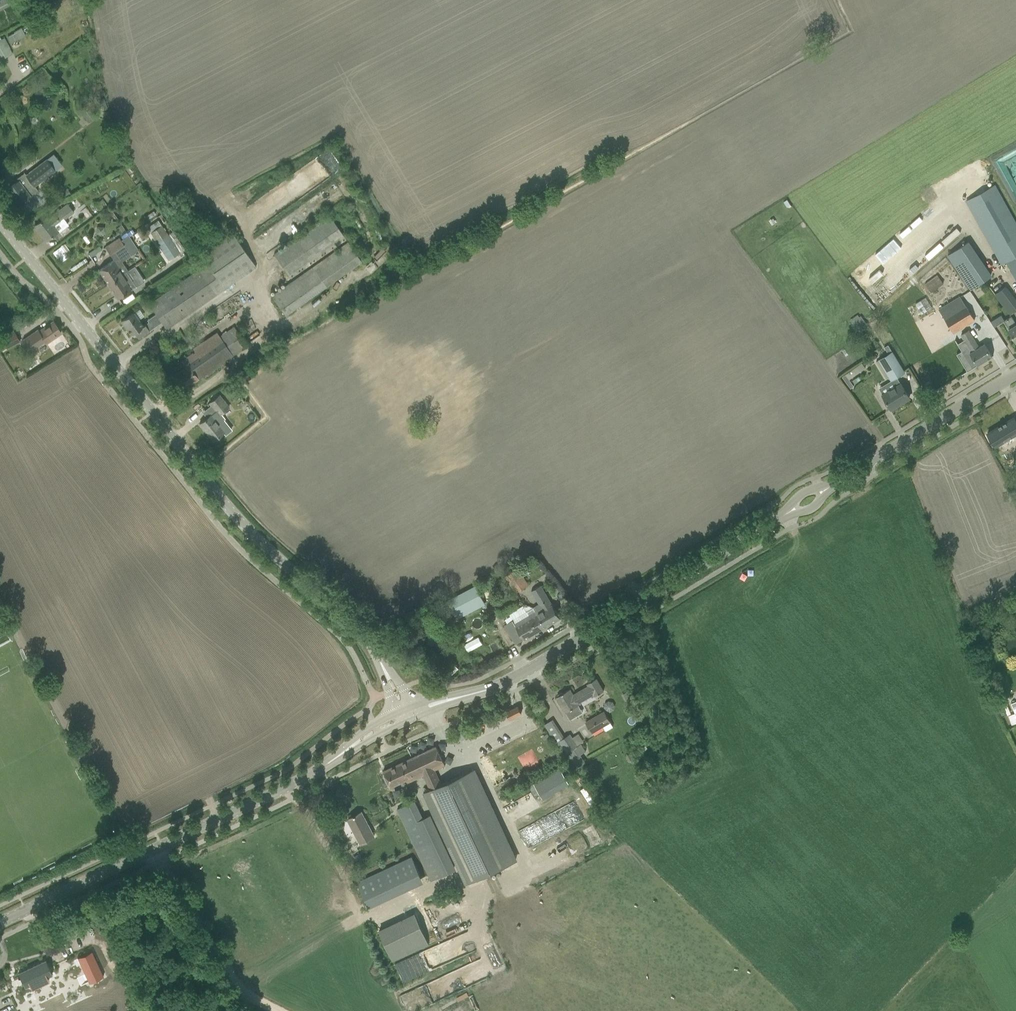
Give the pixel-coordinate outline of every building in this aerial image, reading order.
[(6,0),(3,0),(0,2),(0,13),(10,7),(6,0)] [(9,42),(25,37),(22,29),(6,34),(9,42)] [(2,39),(0,40),(0,56),(2,59),(10,55),(2,39)] [(93,111),(96,110),(89,102),(87,103),(78,110),(88,123),(97,116),(93,111)] [(15,164),(20,171),(29,164),(24,157),(15,164)] [(17,179),(18,181),(7,189),(19,205),(38,190),(35,186),(55,170),(47,159),(26,175),(24,173),(17,179)] [(994,185),(966,201),(1001,264),(1006,261),(1015,279),(1015,224),(994,185)] [(48,200),(51,206),(71,195),(67,189),(48,200)] [(34,226),(46,241),(58,231),(54,226),(74,212),(68,204),(49,219),(47,216),(34,226)] [(273,254),(290,278),(346,240),(329,215),(273,254)] [(281,227),(286,237),(302,229),(297,219),(281,227)] [(150,232),(150,233),(168,260),(184,249),(172,232),(168,235),(158,220),(147,228),(150,232)] [(945,244),(957,234),(954,229),(941,240),(945,244)] [(149,304),(162,322),(167,329),(256,266),(231,231),(199,253),(207,264),(149,304)] [(127,271),(121,261),(138,250),(128,235),(121,240),(119,237),(105,246),(114,260),(99,270),(118,299),(136,286),(126,272),(127,271)] [(271,295),(285,315),(361,261),(347,242),(271,295)] [(939,242),(932,248),(935,253),(943,246),(939,242)] [(947,256),(970,289),(991,275),(968,242),(947,256)] [(53,249),(57,262),(70,257),(66,245),(53,249)] [(926,260),(934,254),(930,250),(923,256),(926,260)] [(77,281),(98,270),(94,262),(72,273),(77,281)] [(924,284),(931,292),(943,284),(937,275),(924,284)] [(1010,314),(1015,309),(1015,300),(1006,286),(995,294),(1010,314)] [(939,309),(954,333),(974,320),(960,296),(939,309)] [(915,303),(922,314),(932,307),(925,297),(915,303)] [(131,335),(134,332),(138,338),(153,328),(148,322),(143,326),(133,312),(121,321),(131,335)] [(850,320),(859,333),(868,326),(861,316),(859,318),(857,315),(850,320)] [(1011,333),(1015,341),(1015,324),(1011,316),(1004,321),(1009,329),(1008,329),(1011,333)] [(23,340),(31,351),(45,341),(46,343),(61,333),(53,321),(39,331),(37,330),(23,340)] [(172,377),(181,391),(247,346),(235,327),(220,337),(218,333),(194,349),(195,351),(186,357),(187,357),(181,361),(186,367),(172,377)] [(957,344),(972,368),(992,356),(984,343),(979,347),(969,330),(961,335),(964,340),(957,344)] [(15,331),(1,338),(7,349),(20,341),(15,331)] [(879,360),(891,381),(891,380),(895,387),(882,395),(891,409),(909,398),(901,384),(897,377),(905,372),(888,345),(884,347),(888,354),(879,360)] [(867,359),(868,362),(877,357),(875,354),(867,359)] [(25,363),(30,370),(40,363),(35,356),(25,363)] [(150,373),(156,381),(166,374),(160,365),(150,373)] [(842,377),(850,388),(853,386),(849,380),(852,377),(849,372),(842,377)] [(856,378),(852,380),(855,384),(858,382),(861,379),(859,376),(856,378)] [(224,432),(215,421),(220,417),(219,415),(229,407),(219,394),(209,403),(215,411),(211,415),(210,415),(199,424),(213,441),(224,432)] [(990,432),(995,441),(1002,437),(1004,441),(1015,434),(1015,422),(1013,418),(990,432)] [(516,593),(529,585),(518,568),(505,576),(516,593)] [(539,604),(534,607),(545,627),(553,622),(556,621),(560,618),(552,604),(541,585),(532,591),(539,604)] [(448,601),(456,615),(482,601),(475,587),(448,601)] [(545,627),(534,607),(504,625),(516,644),(545,627)] [(481,656),(472,661),(476,666),(479,665),(484,662),(481,656)] [(558,696),(556,697),(566,712),(581,703),(580,702),(593,694),(594,696),(603,690),(596,678),(587,684),(588,686),(573,695),(570,689),(563,693),(562,692),(558,695),(558,696)] [(604,707),(606,711),(610,712),(614,710),(615,705),(613,702),(609,701),(605,703),(604,707)] [(506,712),(510,719),(521,713),(518,706),(506,712)] [(586,722),(592,733),(603,726),(606,731),(613,727),(610,722),(604,711),(586,722)] [(560,744),(571,760),(585,750),(581,743),(577,746),(570,734),(564,737),(558,728),(549,734),(552,738),(557,746),(560,744)] [(441,784),(434,770),(445,765),(436,746),(383,770),(391,787),(406,780),(408,783),(424,775),(430,789),(441,784)] [(533,783),(542,798),(568,783),(559,767),(533,783)] [(515,861),(473,769),(441,784),(430,789),(425,792),(467,883),(515,861)] [(406,826),(432,880),(456,869),(430,815),(423,818),(415,801),(397,809),(406,826)] [(348,820),(360,843),(374,836),(362,812),(348,820)] [(360,854),(353,857),(356,862),(362,859),(360,854)] [(423,883),(411,856),(356,881),(368,908),(423,883)] [(420,927),(429,923),(424,910),(415,914),(420,927)] [(414,913),(377,928),(391,960),(428,945),(414,913)] [(466,931),(437,944),(445,961),(474,949),(466,931)] [(77,954),(63,960),(75,986),(89,979),(77,954)] [(18,973),(22,982),(27,992),(44,984),(42,979),(52,974),(45,960),(18,973)] [(65,984),(50,991),(59,1010),(64,1010),(76,1006),(73,1001),(72,1001),(65,984)] [(9,994),(11,1000),(19,996),(16,991),(9,994)] [(37,1010),(33,1000),(29,1002),(32,1007),(27,1009),(28,1010),(37,1010)]
